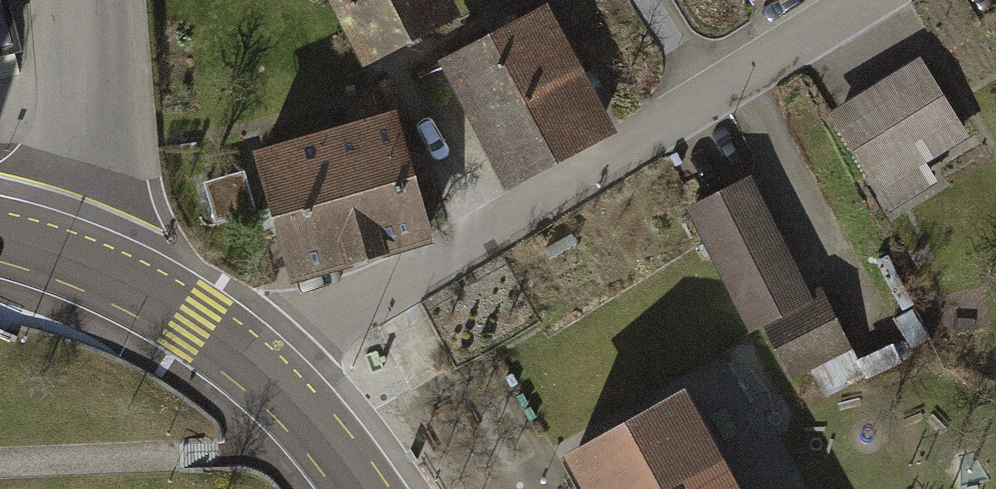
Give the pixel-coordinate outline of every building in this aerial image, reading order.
[(12,46),(0,0),(0,49),(12,46)] [(363,70),(463,19),(453,0),(326,0),(363,70)] [(548,5),(438,63),(507,193),(616,135),(548,5)] [(919,57),(828,113),(890,212),(938,183),(927,165),(970,138),(919,57)] [(395,112),(329,131),(367,265),(433,246),(395,112)] [(329,131),(252,153),(290,286),(367,265),(329,131)] [(809,294),(751,176),(687,208),(751,335),(764,328),(791,381),(811,371),(852,351),(821,288),(809,294)] [(852,351),(811,371),(825,401),(902,363),(893,344),(857,361),(852,351)] [(564,459),(581,488),(738,488),(685,392),(564,459)]
